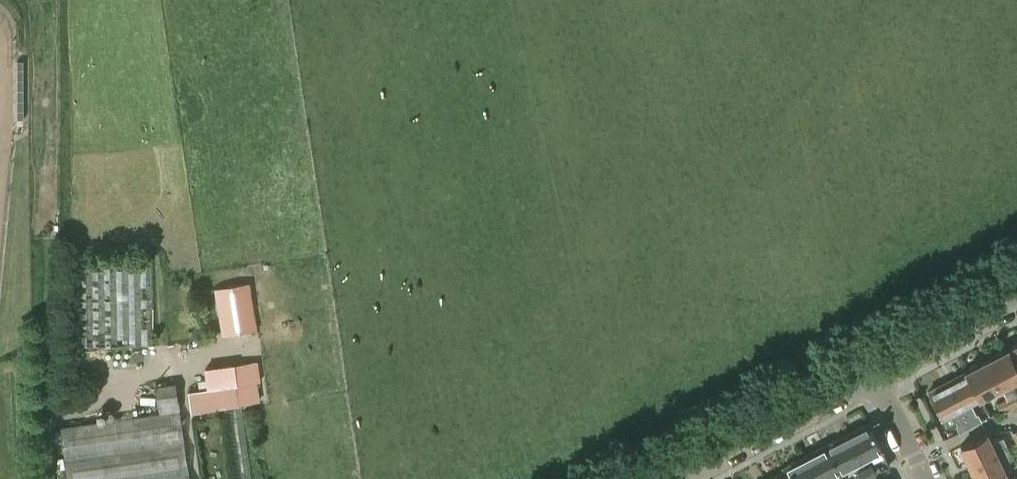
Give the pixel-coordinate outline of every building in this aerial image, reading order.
[(154,253),(67,255),(68,346),(97,346),(131,345),(155,344),(154,253)] [(250,283),(216,288),(222,331),(238,328),(238,331),(257,328),(250,283)] [(1009,348),(1008,347),(1008,348),(1016,365),(1016,344),(1009,348)] [(1016,377),(1016,365),(1008,348),(986,359),(1000,385),(1001,385),(1010,380),(1016,377)] [(980,396),(1000,385),(986,359),(965,370),(979,397),(980,397),(980,396)] [(205,368),(208,388),(236,384),(239,404),(258,401),(255,383),(258,382),(255,361),(205,368)] [(965,371),(947,380),(970,425),(982,419),(978,412),(976,412),(971,402),(979,397),(965,370),(965,371)] [(955,423),(959,431),(970,425),(947,380),(928,390),(946,424),(955,419),(957,423),(955,423)] [(1011,406),(1016,404),(1016,390),(1015,391),(1010,380),(1001,385),(1007,399),(1011,406)] [(156,386),(159,412),(180,409),(176,384),(156,386)] [(998,403),(1001,411),(1011,406),(1007,399),(998,403)] [(180,409),(159,412),(61,426),(68,478),(190,478),(180,409)] [(868,422),(847,433),(861,460),(882,449),(868,422)] [(847,433),(826,444),(840,471),(861,460),(847,433)] [(960,445),(970,464),(1008,446),(1003,436),(991,442),(986,433),(960,445)] [(826,444),(804,455),(817,478),(824,478),(840,471),(826,444)] [(1005,471),(1000,462),(1012,456),(1008,446),(970,464),(977,478),(987,478),(1005,471)] [(804,455),(783,467),(785,470),(790,478),(817,478),(804,455)] [(871,463),(864,467),(870,477),(877,473),(871,463)] [(864,467),(857,471),(862,478),(866,478),(870,477),(864,467)] [(785,470),(768,478),(790,478),(785,470)] [(1005,471),(987,478),(1009,478),(1005,471)]
